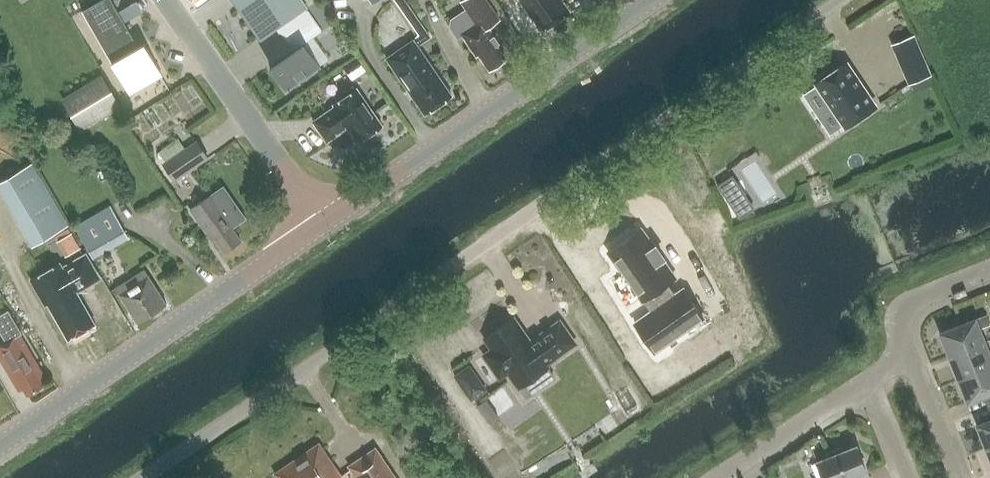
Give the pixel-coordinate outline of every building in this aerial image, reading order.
[(138,49),(111,0),(101,0),(82,11),(129,95),(162,76),(145,45),(138,49)] [(260,39),(258,40),(274,63),(302,44),(322,30),(302,0),(233,0),(260,39)] [(488,26),(499,19),(486,0),(463,0),(459,3),(464,10),(449,20),(448,28),(456,40),(463,35),(474,52),(476,50),(490,70),(506,60),(496,45),(499,43),(488,26)] [(540,30),(568,11),(560,0),(520,0),(540,30)] [(425,115),(452,96),(413,40),(386,59),(425,115)] [(274,63),(269,66),(285,89),(318,66),(302,44),(274,63)] [(899,64),(908,84),(931,74),(922,54),(899,64)] [(356,79),(366,72),(357,57),(346,64),(356,79)] [(845,63),(816,83),(845,127),(875,107),(845,63)] [(101,75),(61,100),(80,131),(120,106),(101,75)] [(349,127),(359,142),(382,126),(356,89),(355,90),(353,87),(343,93),(345,97),(333,105),(335,107),(313,121),(327,142),(349,127)] [(162,164),(174,182),(208,158),(196,141),(185,149),(178,139),(158,153),(165,163),(162,164)] [(211,195),(190,210),(209,238),(212,236),(224,252),(240,241),(232,229),(245,219),(230,196),(218,205),(211,195)] [(65,225),(48,196),(17,214),(34,243),(65,225)] [(128,239),(110,206),(73,227),(92,260),(128,239)] [(641,229),(608,252),(642,300),(644,299),(652,310),(634,323),(654,352),(703,318),(683,289),(672,296),(664,285),(674,278),(661,259),(663,258),(655,247),(653,248),(641,229)] [(46,302),(67,339),(94,324),(75,290),(97,277),(85,256),(63,268),(60,263),(30,280),(43,304),(46,302)] [(138,322),(166,304),(145,272),(117,290),(138,322)] [(18,334),(22,331),(8,309),(0,314),(0,332),(5,341),(0,344),(0,360),(18,390),(22,387),(26,395),(42,385),(38,378),(43,375),(18,334)] [(949,356),(984,342),(978,328),(989,324),(986,314),(940,332),(949,356)] [(546,365),(575,344),(559,321),(530,342),(513,318),(484,339),(491,350),(483,355),(499,378),(508,373),(518,388),(548,367),(546,365)] [(989,366),(989,358),(984,342),(949,356),(959,379),(989,366)] [(989,399),(989,366),(959,379),(968,402),(988,394),(989,399)] [(977,425),(986,448),(989,447),(989,419),(977,425)] [(318,446),(277,474),(279,477),(340,477),(318,446)] [(865,472),(855,446),(843,450),(842,446),(826,453),(828,457),(816,461),(823,477),(821,477),(850,477),(865,472)] [(376,447),(348,466),(356,477),(396,477),(376,447)]
